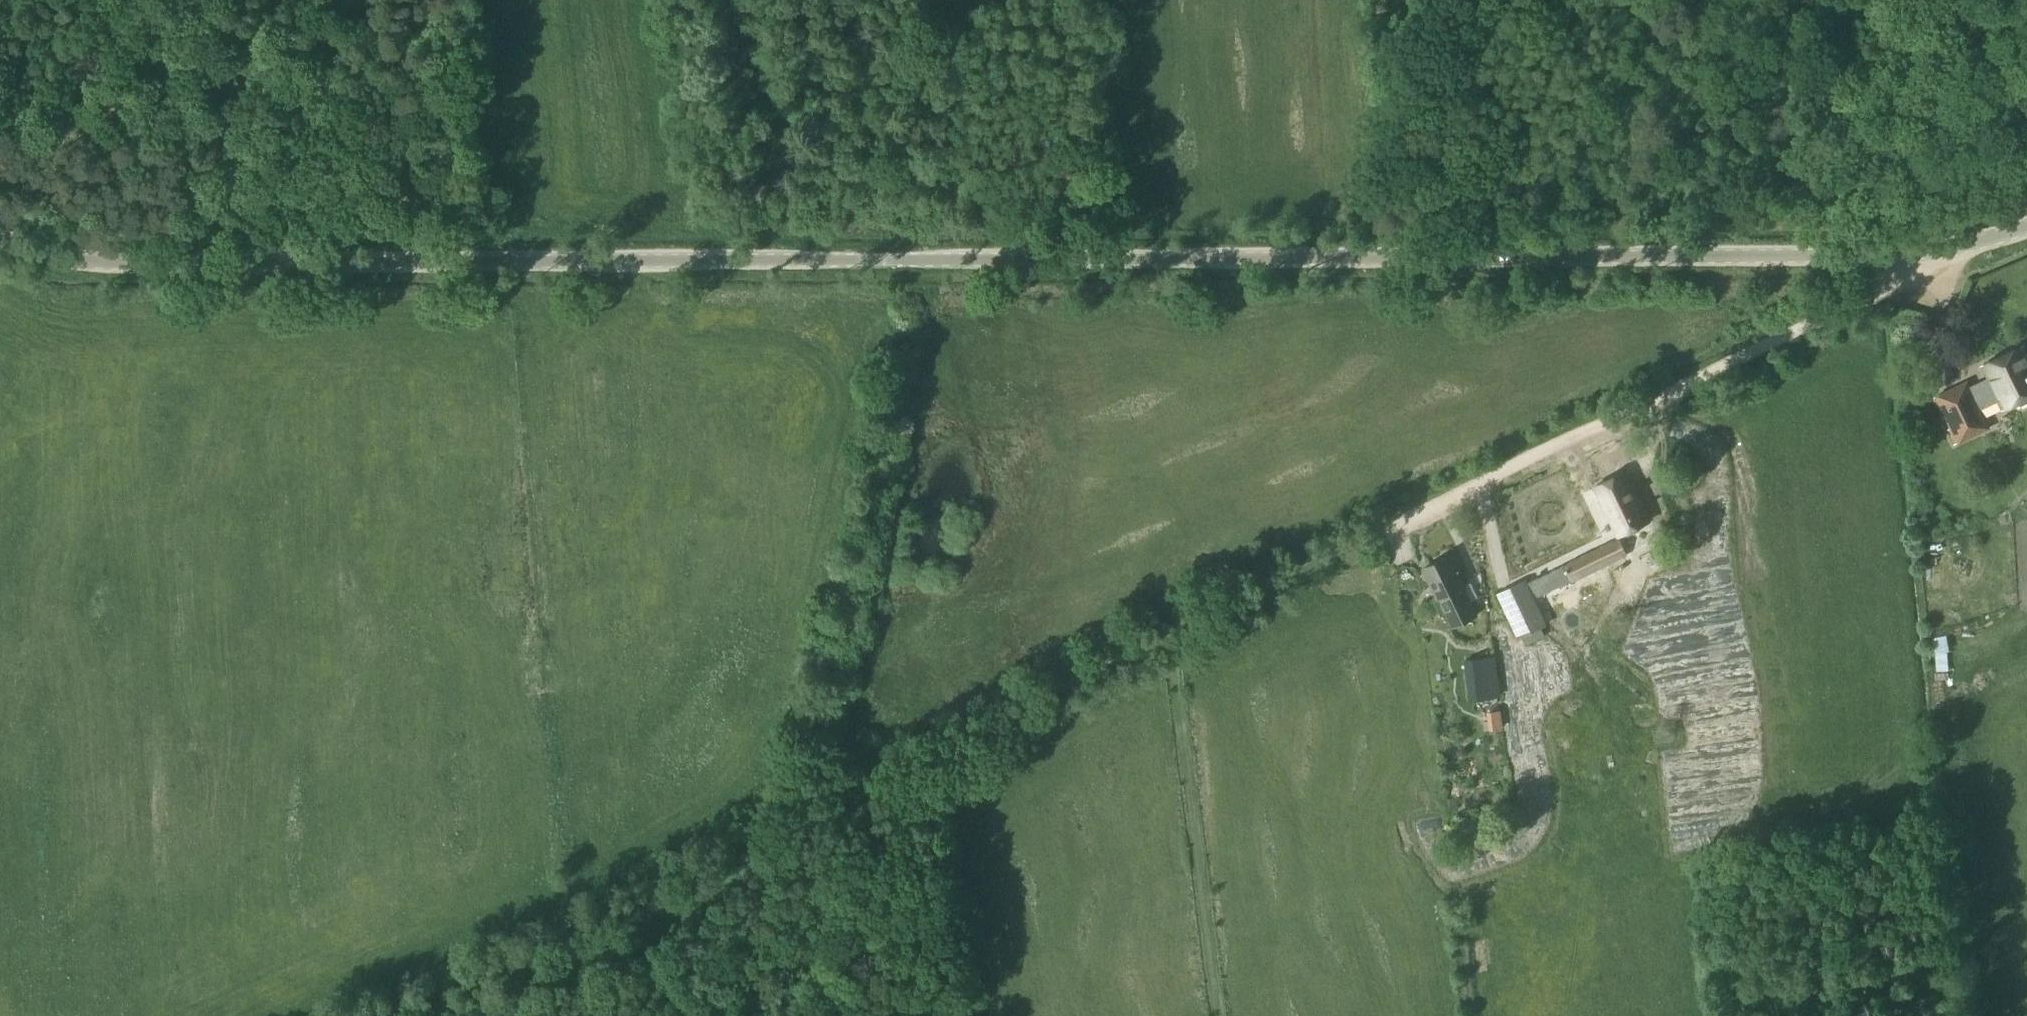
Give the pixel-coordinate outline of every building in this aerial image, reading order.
[(1770,345),(1749,353),(1753,362),(1773,355),(1770,345)] [(1950,428),(1947,430),(1954,444),(1988,428),(1979,409),(1999,400),(2003,409),(2016,403),(2021,405),(2026,402),(2026,359),(2021,347),(1982,365),(1988,378),(1968,387),(1966,382),(1935,397),(1950,428)] [(1595,487),(1618,536),(1649,522),(1625,472),(1595,487)] [(1619,539),(1564,565),(1572,581),(1609,564),(1626,556),(1626,555),(1619,539)] [(1450,555),(1423,568),(1437,598),(1438,597),(1440,601),(1443,600),(1462,591),(1465,590),(1463,585),(1464,585),(1458,573),(1461,572),(1453,555),(1450,556),(1450,555)] [(1564,565),(1498,597),(1517,637),(1546,622),(1535,598),(1572,581),(1564,565)] [(1443,600),(1440,601),(1452,626),(1477,615),(1465,590),(1462,591),(1443,600)] [(1498,697),(1491,654),(1465,658),(1471,701),(1498,697)]
